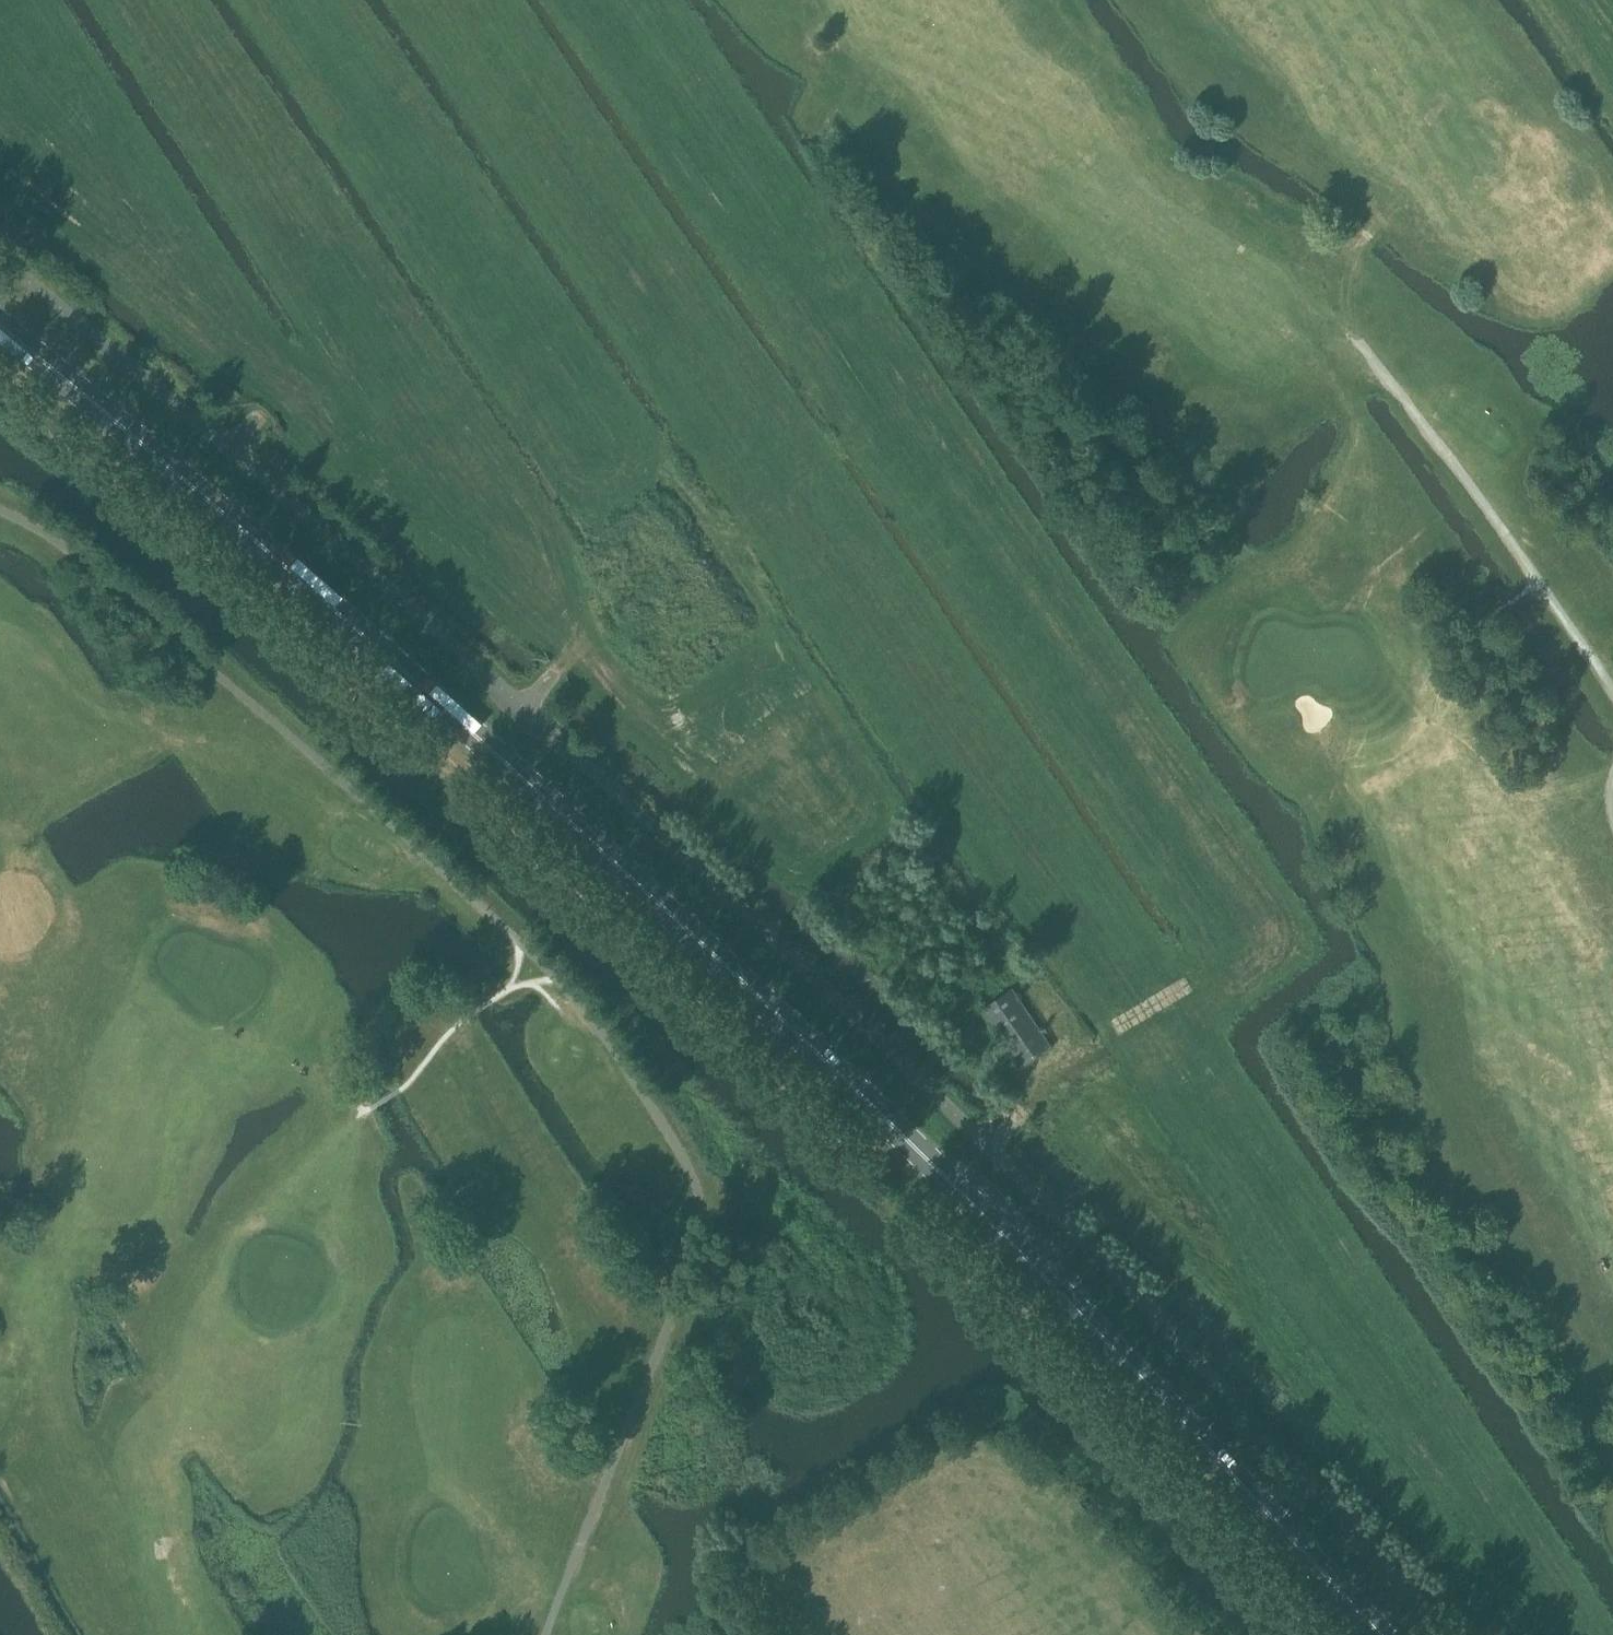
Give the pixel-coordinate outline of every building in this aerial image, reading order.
[(983,1010),(1021,1066),(1052,1045),(1014,989),(983,1010)]
